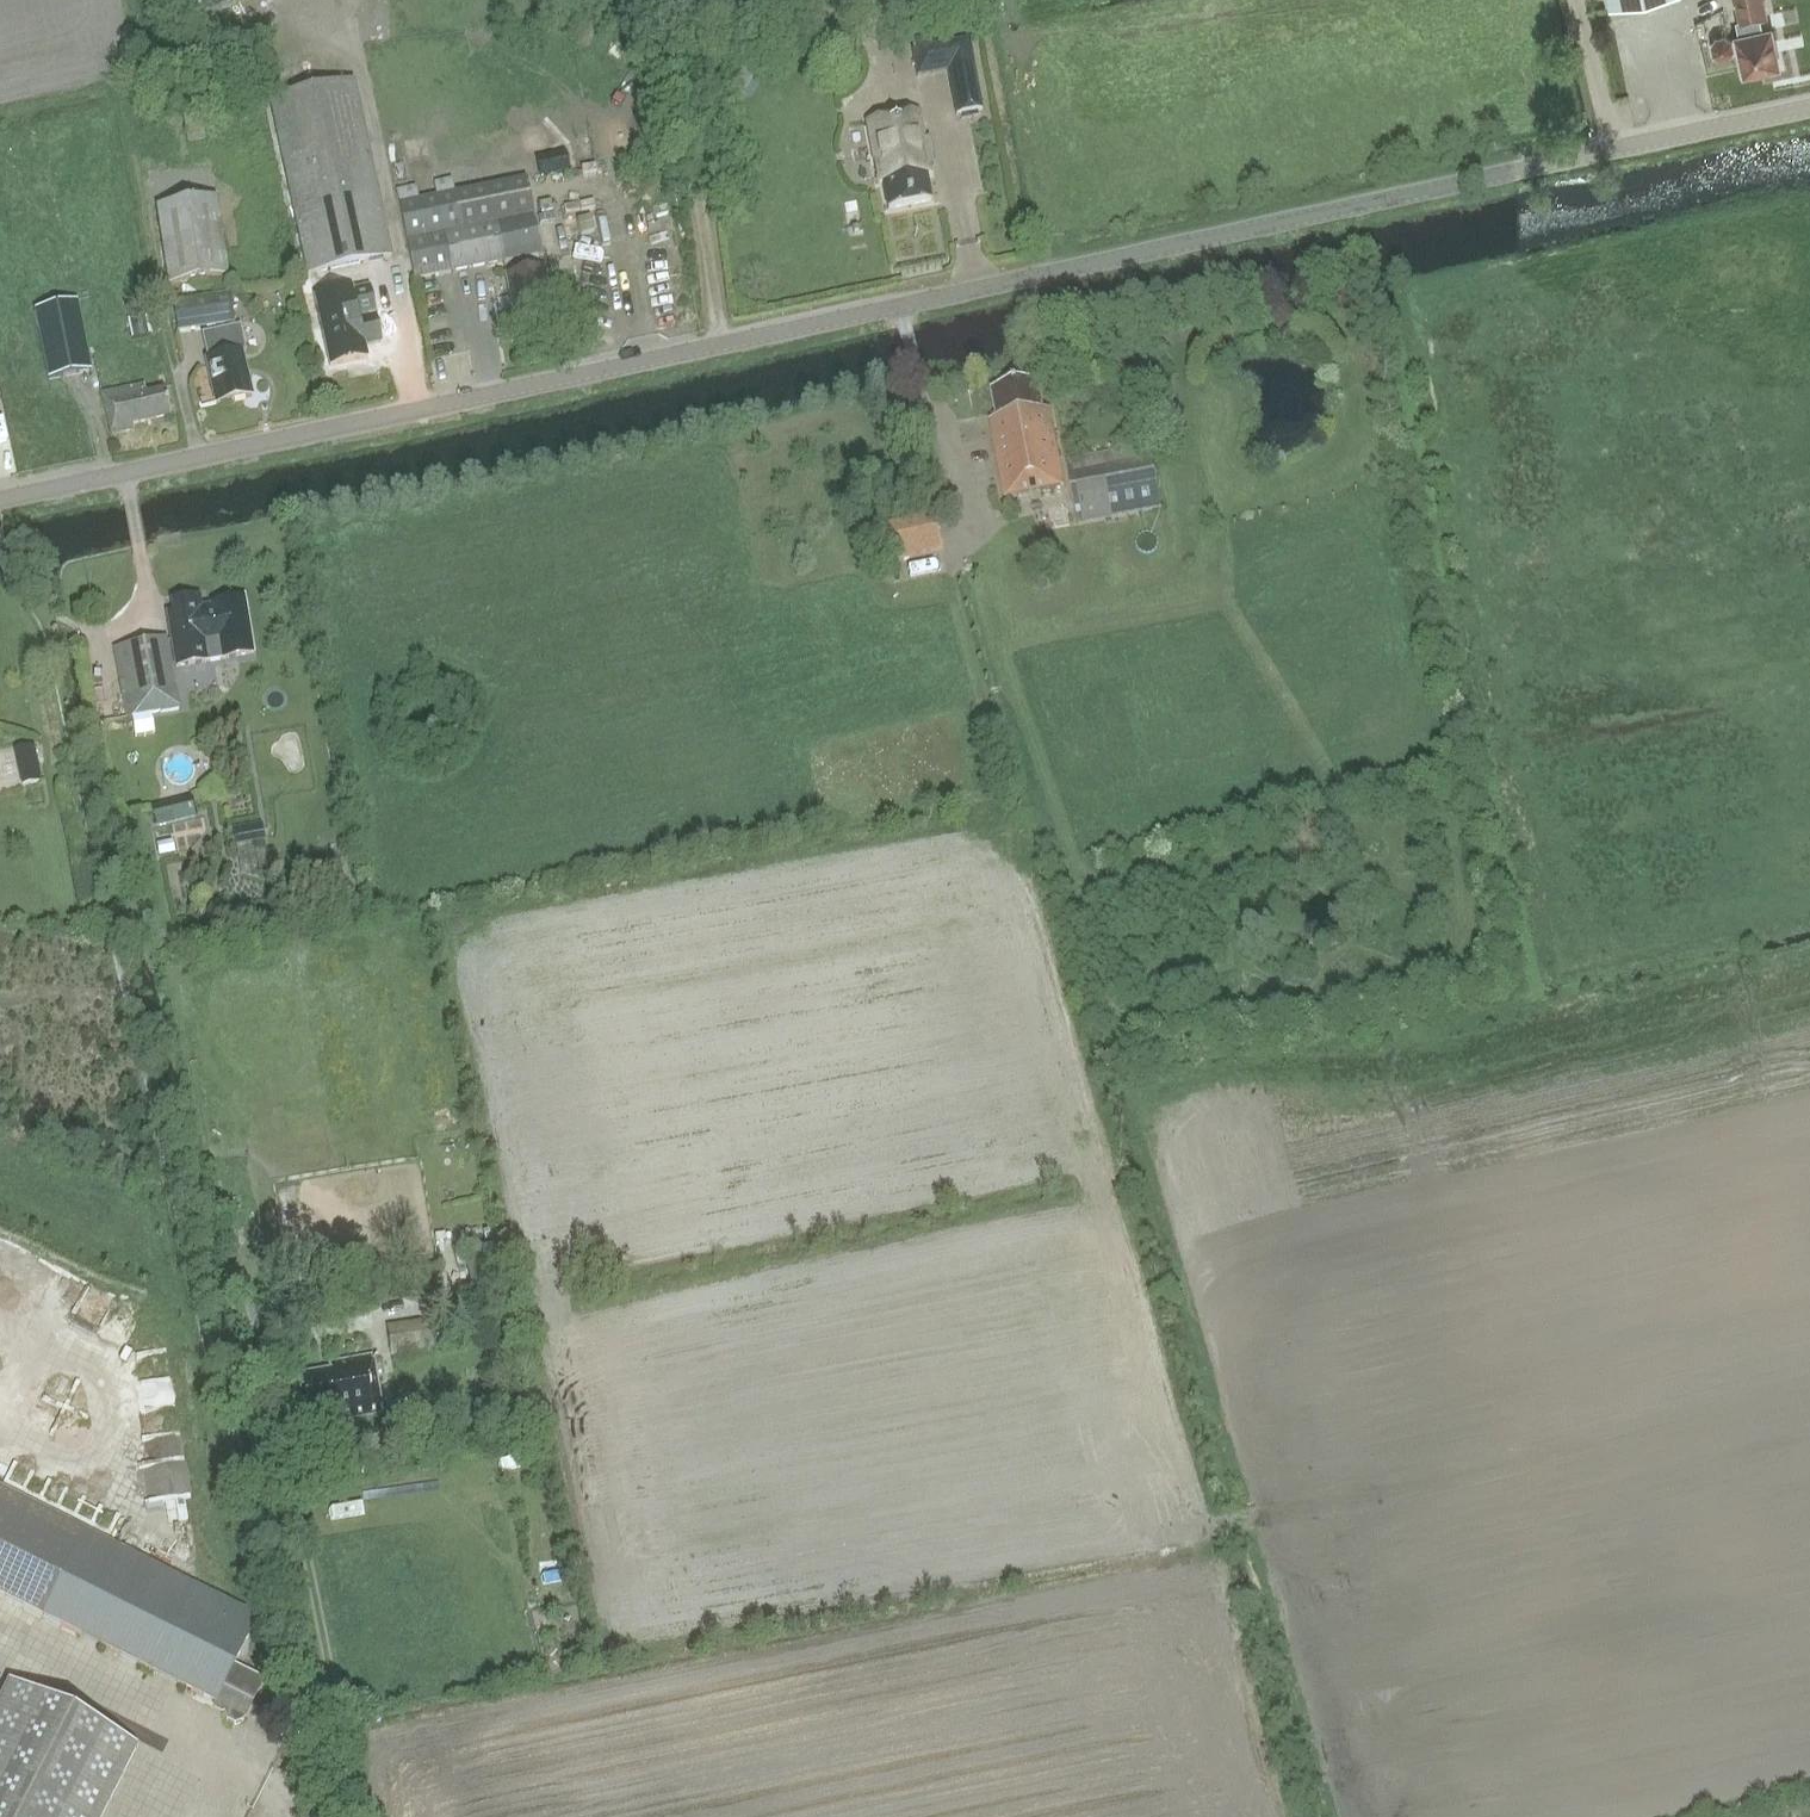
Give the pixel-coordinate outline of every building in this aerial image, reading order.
[(1740,50),(1745,76),(1780,68),(1772,30),(1763,32),(1760,18),(1768,17),(1764,0),(1735,0),(1735,3),(1737,2),(1741,22),(1737,22),(1741,37),(1737,38),(1738,40),(1732,41),(1727,38),(1716,40),(1712,46),(1714,54),(1722,59),(1730,57),(1734,51),(1740,50)] [(943,45),(956,115),(982,110),(969,40),(943,45)] [(268,100),(306,275),(391,257),(353,81),(268,100)] [(883,184),(888,210),(933,201),(929,176),(934,175),(932,166),(936,165),(931,139),(928,140),(922,111),(866,121),(878,185),(883,184)] [(563,151),(535,157),(539,176),(567,170),(563,151)] [(397,190),(417,279),(542,255),(527,178),(454,193),(451,179),(434,183),(436,196),(418,200),(416,186),(397,190)] [(157,207),(168,285),(227,276),(216,198),(157,207)] [(346,269),(348,285),(362,282),(359,266),(346,269)] [(521,335),(551,329),(546,306),(579,299),(572,267),(544,272),(544,271),(509,279),(516,312),(499,315),(503,337),(520,333),(521,335)] [(360,320),(376,316),(370,289),(354,293),(353,291),(316,298),(331,366),(368,358),(360,320)] [(229,294),(172,303),(176,332),(234,323),(229,294)] [(91,371),(78,303),(36,311),(49,380),(91,371)] [(130,323),(146,319),(143,304),(127,308),(130,323)] [(201,334),(208,361),(207,362),(217,406),(253,398),(242,353),(245,353),(239,326),(201,334)] [(998,423),(990,424),(1005,499),(1065,487),(1051,413),(1045,415),(1038,382),(992,391),(998,423)] [(134,425),(171,416),(165,388),(146,393),(144,387),(105,396),(114,434),(135,429),(134,425)] [(1149,444),(1066,461),(1079,526),(1162,510),(1149,444)] [(876,525),(885,565),(942,552),(933,512),(876,525)] [(174,613),(167,614),(175,668),(210,663),(209,662),(220,660),(220,662),(253,657),(245,600),(212,605),(212,607),(195,610),(193,599),(172,602),(174,613)] [(123,700),(176,689),(166,638),(113,648),(123,700)] [(34,745),(15,749),(22,786),(42,782),(34,745)] [(154,807),(158,827),(172,824),(167,804),(154,807)] [(239,843),(269,838),(267,826),(237,830),(239,843)] [(420,1321),(386,1327),(391,1358),(425,1353),(420,1321)] [(339,1420),(382,1413),(373,1357),(330,1365),(331,1372),(304,1377),(312,1420),(338,1416),(339,1420)] [(214,1704),(216,1701),(225,1706),(223,1709),(226,1710),(224,1714),(226,1722),(234,1725),(242,1723),(244,1719),(262,1683),(232,1668),(257,1618),(0,1490),(0,1597),(214,1704)] [(137,1747),(8,1683),(0,1699),(0,1816),(102,1816),(137,1747)]
